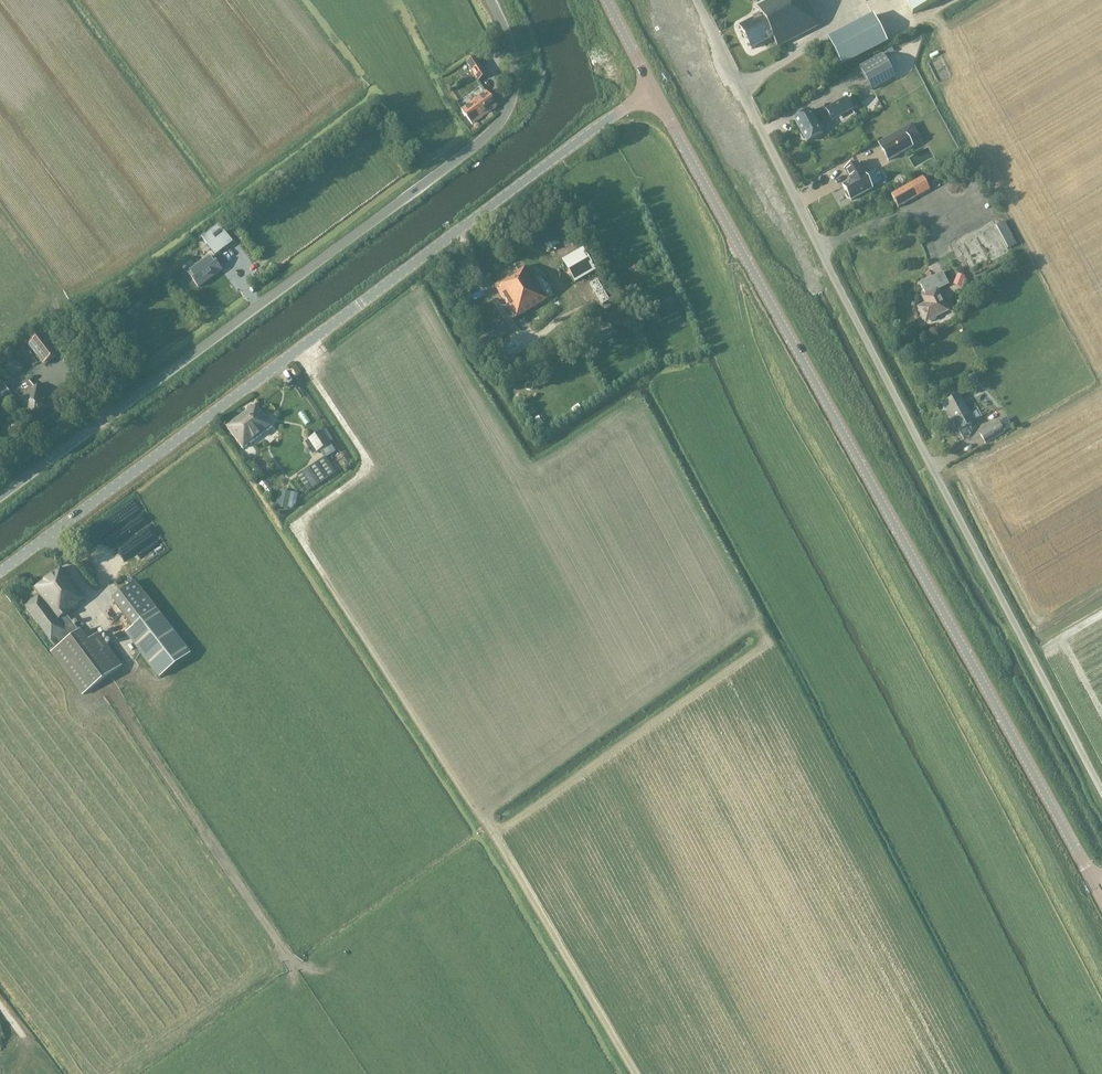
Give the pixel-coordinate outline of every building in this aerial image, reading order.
[(818,26),(806,0),(771,0),(758,7),(761,15),(740,27),(752,49),(772,38),(776,48),(818,26)] [(912,14),(940,0),(905,0),(912,14)] [(882,42),(866,12),(826,36),(842,65),(882,42)] [(881,55),(859,68),(865,78),(872,90),(894,77),(887,65),(881,55)] [(466,64),(478,81),(486,75),(474,58),(466,64)] [(950,59),(945,62),(943,59),(935,63),(939,72),(953,65),(950,59)] [(870,87),(863,76),(852,82),(859,94),(870,87)] [(496,107),(485,91),(461,110),(472,124),(496,107)] [(826,109),(831,118),(843,111),(844,113),(852,109),(846,98),(826,109)] [(809,110),(794,119),(801,133),(800,135),(803,140),(805,140),(806,142),(822,134),(809,110)] [(937,146),(952,140),(947,130),(933,136),(937,146)] [(906,135),(881,149),(888,160),(912,147),(906,135)] [(861,175),(855,164),(844,170),(850,181),(842,185),(846,192),(845,194),(847,198),(849,198),(850,200),(871,189),(862,174),(861,175)] [(929,190),(926,184),(922,177),(892,195),(899,207),(929,190)] [(1004,221),(994,226),(1007,249),(1016,244),(1004,221)] [(218,225),(201,238),(214,256),(232,242),(218,225)] [(583,249),(562,261),(575,282),(594,270),(583,249)] [(198,288),(222,271),(210,256),(187,273),(198,288)] [(515,319),(548,300),(526,267),(494,286),(515,319)] [(942,272),(919,283),(925,294),(921,296),(924,303),(916,307),(925,323),(928,321),(931,322),(935,320),(936,317),(949,311),(938,290),(949,284),(942,272)] [(960,287),(965,277),(957,274),(953,284),(960,287)] [(65,348),(50,328),(43,334),(29,344),(44,364),(58,354),(65,348)] [(15,359),(5,366),(12,377),(23,370),(15,359)] [(974,372),(966,376),(971,384),(978,380),(974,372)] [(32,430),(57,411),(36,383),(33,386),(29,381),(15,392),(19,397),(11,403),(32,430)] [(0,385),(0,400),(5,406),(14,399),(2,383),(0,385)] [(974,423),(968,412),(959,395),(944,403),(953,420),(958,431),(974,423)] [(256,404),(225,427),(243,450),(273,427),(256,404)] [(985,444),(1004,432),(998,422),(979,433),(985,444)] [(322,431),(308,439),(316,453),(321,450),(330,444),(322,431)] [(330,444),(321,450),(325,457),(326,457),(327,457),(335,451),(330,444)] [(338,451),(329,457),(335,467),(344,461),(338,451)] [(323,458),(317,462),(327,479),(334,475),(323,458)] [(315,464),(308,468),(319,484),(325,480),(315,464)] [(306,469),(300,473),(311,490),(317,485),(306,469)] [(291,492),(280,489),(278,500),(277,499),(276,506),(290,509),(295,505),(296,503),(289,502),(291,492)] [(38,596),(25,606),(55,647),(51,650),(85,694),(123,666),(98,633),(87,642),(67,615),(78,607),(76,604),(84,599),(61,568),(33,588),(38,596)] [(190,654),(134,582),(112,599),(133,627),(125,634),(159,678),(190,654)]
